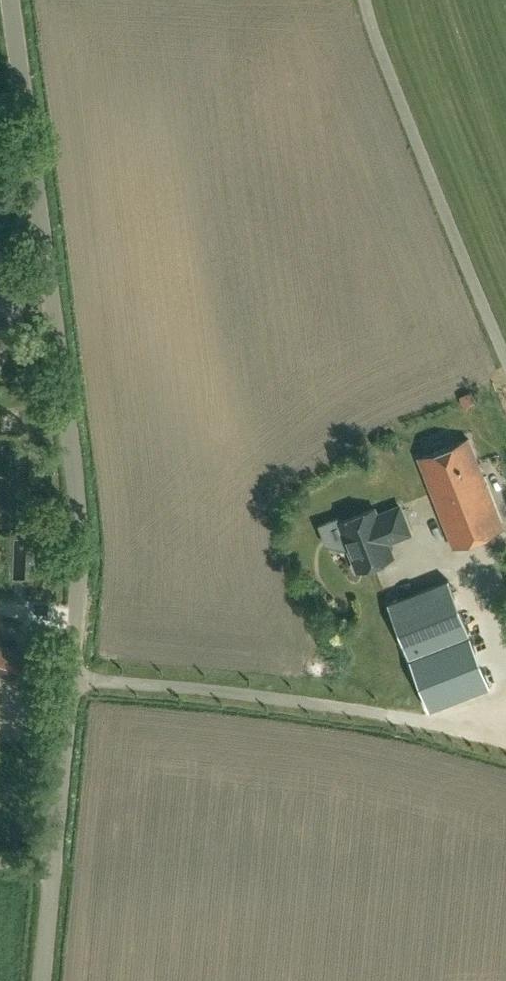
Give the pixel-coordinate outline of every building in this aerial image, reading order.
[(453,544),(504,524),(469,437),(418,457),(453,544)] [(388,541),(411,532),(400,505),(377,514),(374,508),(339,522),(358,569),(393,555),(388,541)] [(410,655),(470,631),(449,578),(389,602),(410,655)] [(429,709),(490,685),(469,632),(408,656),(429,709)] [(26,652),(0,644),(0,670),(18,676),(26,652)]
